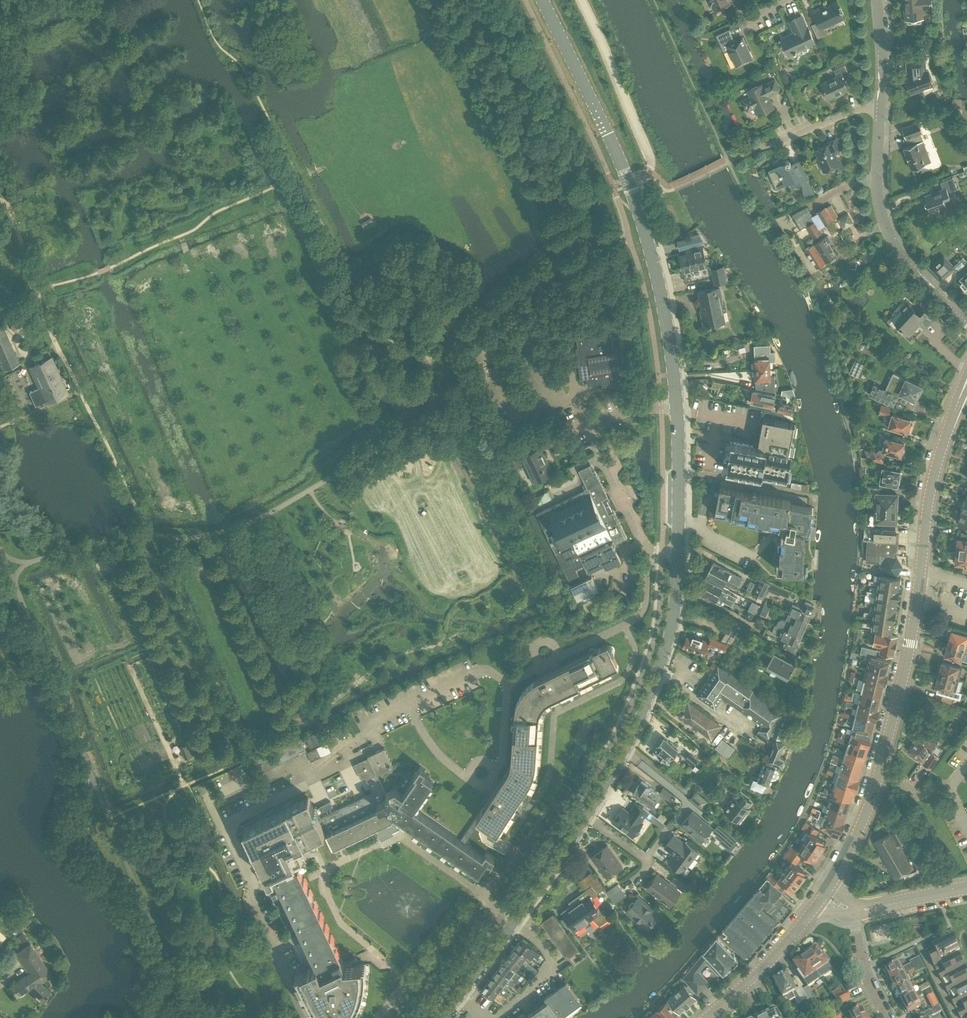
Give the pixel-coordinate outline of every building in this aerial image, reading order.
[(712,1),(711,2),(715,11),(731,4),(730,0),(711,0),(712,1)] [(931,7),(930,0),(904,0),(905,19),(922,18),(921,8),(931,7)] [(824,28),(843,19),(836,3),(822,10),(821,7),(813,11),(818,23),(812,26),(818,38),(827,34),(824,28)] [(808,27),(807,28),(801,16),(790,22),(795,33),(782,40),(789,55),(815,43),(808,27)] [(743,38),(735,42),(730,30),(717,36),(724,52),(730,50),(737,67),(752,60),(743,38)] [(927,71),(925,71),(924,60),(907,62),(908,78),(905,79),(910,93),(932,85),(927,71)] [(843,81),(850,77),(844,66),(834,70),(837,77),(821,84),(828,100),(848,91),(843,81)] [(769,100),(767,96),(780,90),(775,80),(763,86),(763,84),(748,91),(750,96),(743,100),(748,111),(755,107),(759,115),(774,108),(770,101),(770,100),(769,100)] [(920,134),(922,133),(918,122),(902,128),(909,146),(904,148),(912,170),(931,163),(920,134)] [(835,153),(842,149),(837,139),(828,143),(828,145),(815,151),(824,172),(834,167),(836,171),(843,168),(839,159),(838,160),(835,153)] [(790,162),(789,161),(788,161),(787,161),(786,162),(786,163),(786,164),(769,171),(777,187),(789,182),(791,187),(809,179),(801,161),(791,166),(790,166),(790,165),(791,163),(790,162)] [(955,207),(952,199),(950,198),(948,193),(957,190),(953,178),(940,183),(943,189),(924,196),(926,202),(925,203),(924,205),(925,207),(927,208),(928,207),(931,214),(940,210),(942,215),(953,211),(955,207)] [(815,193),(809,181),(802,184),(804,198),(815,193)] [(824,225),(838,217),(831,205),(825,208),(817,213),(824,225)] [(815,221),(810,213),(806,207),(792,215),(795,221),(800,230),(806,226),(815,221)] [(822,233),(813,238),(816,243),(819,248),(817,250),(825,263),(827,266),(842,257),(829,236),(848,225),(842,215),(819,229),(822,233)] [(822,233),(819,229),(815,221),(806,226),(813,238),(822,233)] [(702,245),(700,235),(688,237),(689,239),(679,242),(680,250),(702,245)] [(825,263),(813,245),(805,250),(816,268),(825,263)] [(683,272),(707,266),(703,248),(687,251),(688,255),(680,257),(683,272)] [(944,257),(931,268),(942,280),(953,269),(952,267),(953,267),(944,257)] [(957,273),(957,274),(961,277),(964,281),(960,285),(965,290),(966,288),(966,264),(958,272),(957,273)] [(715,286),(727,283),(724,267),(711,270),(715,286)] [(717,297),(721,296),(719,289),(699,293),(704,316),(702,317),(704,327),(724,323),(721,303),(718,303),(717,297)] [(921,307),(917,312),(907,303),(901,309),(905,313),(896,322),(909,335),(920,323),(926,329),(934,320),(921,307)] [(19,314),(8,319),(8,320),(13,330),(15,329),(24,326),(19,315),(19,314)] [(0,324),(0,360),(4,368),(18,362),(17,360),(15,355),(7,336),(5,332),(1,324),(0,324)] [(578,348),(576,348),(580,380),(587,379),(588,386),(602,384),(601,380),(618,377),(617,369),(620,369),(617,352),(614,353),(611,334),(576,339),(578,348)] [(754,363),(753,363),(753,369),(770,368),(770,362),(776,361),(775,352),(771,352),(770,344),(754,345),(755,358),(754,358),(754,359),(754,363)] [(39,387),(29,392),(36,406),(38,404),(39,407),(44,405),(43,402),(51,399),(52,398),(59,395),(60,395),(66,392),(51,359),(30,368),(39,387)] [(856,376),(860,368),(862,364),(857,361),(851,374),(856,376)] [(770,368),(753,369),(753,377),(755,377),(755,380),(756,382),(756,388),(765,390),(775,392),(775,375),(771,375),(770,368)] [(921,386),(906,379),(905,378),(905,380),(896,376),(887,392),(874,385),(869,395),(893,406),(898,393),(914,401),(917,394),(920,393),(921,393),(923,390),(922,389),(921,387),(921,386)] [(774,403),(775,396),(753,391),(751,404),(772,408),(772,410),(793,414),(795,407),(779,404),(774,403)] [(888,416),(891,407),(881,404),(878,413),(888,416)] [(909,424),(910,419),(892,414),(891,417),(890,417),(889,421),(890,421),(888,427),(906,432),(909,432),(911,424),(909,424)] [(728,454),(726,468),(787,480),(787,478),(786,479),(784,478),(786,466),(789,467),(789,468),(792,453),(789,452),(789,451),(788,451),(788,452),(786,452),(788,442),(791,443),(792,435),(789,434),(791,423),(763,418),(761,428),(759,442),(758,446),(756,446),(753,446),(731,441),(728,454)] [(903,447),(904,443),(886,438),(882,450),(881,450),(880,451),(879,451),(878,453),(864,449),(867,458),(872,460),(872,459),(883,461),(883,458),(886,458),(887,458),(889,457),(891,456),(892,454),(892,453),(900,455),(901,455),(903,456),(905,448),(903,447)] [(524,462),(534,483),(552,474),(540,449),(522,457),(518,449),(506,454),(513,470),(523,466),(521,464),(524,462)] [(877,470),(875,478),(876,480),(881,481),(880,482),(897,485),(898,478),(900,477),(901,474),(899,473),(899,471),(897,471),(898,465),(884,463),(883,469),(879,468),(877,470)] [(595,470),(593,472),(590,466),(579,471),(588,489),(537,513),(572,586),(582,581),(575,567),(578,565),(579,568),(584,565),(588,572),(590,573),(604,566),(606,569),(621,562),(614,547),(616,546),(613,541),(619,538),(621,541),(628,538),(595,470)] [(807,566),(804,566),(806,531),(809,531),(810,525),(807,524),(808,518),(811,519),(813,508),(807,506),(808,498),(721,481),(720,488),(717,487),(716,487),(715,488),(715,489),(715,490),(716,491),(719,491),(715,514),(725,516),(726,514),(738,516),(737,518),(757,522),(758,520),(769,522),(769,524),(782,526),(781,536),(778,536),(778,547),(780,547),(780,559),(777,559),(776,569),(803,571),(803,570),(807,570),(808,569),(808,568),(808,567),(807,566)] [(880,494),(880,488),(867,486),(867,493),(871,493),(871,500),(867,500),(867,507),(876,507),(896,508),(896,495),(880,494)] [(534,508),(552,499),(548,491),(530,500),(534,508)] [(895,522),(896,508),(876,507),(876,514),(870,514),(869,520),(868,520),(867,525),(879,526),(879,521),(895,522)] [(962,511),(961,514),(959,514),(958,517),(960,519),(958,523),(966,526),(966,513),(962,511)] [(879,526),(867,525),(864,524),(863,538),(867,538),(872,538),(889,540),(894,540),(895,527),(879,526)] [(956,546),(957,546),(957,551),(966,552),(966,533),(961,531),(960,539),(958,539),(958,541),(956,540),(956,546)] [(894,557),(894,540),(889,540),(872,538),(867,538),(867,561),(882,562),(880,565),(885,574),(897,576),(903,567),(897,558),(894,557)] [(954,562),(956,562),(956,563),(963,564),(962,571),(966,572),(966,552),(957,551),(956,556),(955,556),(954,562)] [(731,571),(713,562),(709,570),(738,585),(742,578),(730,572),(731,571)] [(738,585),(709,570),(705,577),(723,586),(725,583),(736,589),(738,585)] [(898,589),(900,578),(880,575),(879,582),(868,580),(868,585),(878,586),(898,589)] [(578,600),(599,590),(593,576),(582,581),(572,586),(578,600)] [(721,590),(723,586),(705,577),(701,585),(734,602),(737,597),(727,593),(721,590)] [(763,598),(770,584),(759,579),(752,592),(759,596),(763,598)] [(770,584),(767,590),(779,595),(782,589),(770,584)] [(732,606),(734,602),(701,585),(697,593),(721,605),(723,601),(732,606)] [(898,589),(878,586),(877,592),(867,591),(866,595),(877,597),(896,600),(897,600),(898,589)] [(895,610),(896,600),(877,597),(876,603),(865,601),(865,606),(875,607),(895,610)] [(808,621),(815,606),(805,602),(802,609),(793,605),(789,612),(808,621)] [(895,610),(875,607),(874,613),(864,611),(863,616),(873,618),(893,621),(895,610)] [(801,636),(808,621),(789,612),(786,620),(784,619),(782,619),(780,620),(778,622),(776,626),(801,636)] [(891,632),(893,621),(873,618),(872,624),(862,622),(861,626),(872,628),(891,632)] [(737,636),(743,626),(733,620),(727,630),(721,641),(728,644),(731,646),(737,636)] [(801,636),(776,626),(775,625),(772,633),(785,639),(782,646),(786,648),(785,648),(795,653),(799,645),(798,644),(801,636)] [(946,635),(946,636),(947,638),(949,638),(948,642),(966,648),(966,635),(952,630),(951,631),(950,631),(949,631),(947,632),(946,633),(946,635)] [(876,633),(873,646),(881,647),(880,653),(891,655),(893,656),(897,637),(895,636),(891,635),(884,634),(876,633)] [(705,655),(709,645),(725,652),(728,644),(721,641),(711,637),(709,641),(693,636),(692,638),(686,636),(682,647),(705,655)] [(942,649),(942,651),(942,652),(943,654),(945,654),(944,655),(951,656),(950,659),(959,662),(960,659),(965,661),(966,661),(966,648),(948,642),(947,647),(945,647),(944,647),(943,648),(942,649)] [(477,817),(467,832),(471,835),(482,820),(484,821),(494,828),(498,830),(502,833),(516,812),(520,806),(532,788),(533,786),(534,784),(535,783),(536,781),(537,779),(538,777),(538,775),(539,773),(540,772),(540,770),(540,768),(541,766),(541,764),(542,760),(544,716),(544,715),(545,715),(545,714),(545,713),(545,712),(546,711),(546,710),(547,710),(547,709),(548,708),(548,707),(549,707),(549,706),(550,706),(551,705),(552,705),(553,704),(559,701),(621,671),(618,666),(619,666),(613,654),(613,653),(614,653),(614,652),(615,651),(615,650),(615,649),(614,649),(614,648),(614,647),(613,647),(613,646),(612,646),(611,646),(611,645),(610,645),(609,646),(608,644),(598,649),(596,650),(595,650),(595,649),(594,649),(594,648),(593,648),(592,648),(592,649),(591,649),(590,649),(590,650),(590,651),(590,652),(590,653),(559,668),(540,678),(539,678),(538,679),(536,680),(535,680),(534,681),(532,682),(531,683),(530,684),(529,685),(528,686),(526,688),(525,689),(524,690),(523,691),(523,693),(522,694),(521,695),(520,697),(519,698),(519,699),(518,701),(517,702),(517,704),(516,705),(516,707),(516,708),(515,710),(515,712),(515,715),(515,717),(514,717),(513,717),(512,718),(512,719),(511,719),(511,720),(512,721),(512,722),(513,722),(513,723),(514,723),(512,758),(512,759),(512,760),(512,761),(511,762),(511,763),(511,764),(510,765),(510,766),(510,767),(509,768),(509,769),(508,771),(501,781),(488,800),(487,800),(486,800),(485,800),(484,800),(484,801),(483,802),(483,803),(483,804),(484,804),(484,805),(485,805),(477,816),(477,817)] [(862,646),(860,653),(875,657),(877,650),(862,646)] [(787,680),(789,677),(796,665),(774,653),(767,665),(766,668),(787,680)] [(801,655),(799,659),(800,660),(806,663),(808,664),(809,660),(809,659),(801,655)] [(866,668),(887,673),(889,661),(869,656),(866,668)] [(938,674),(958,680),(962,668),(942,662),(941,663),(940,664),(939,668),(940,669),(938,674)] [(711,675),(697,696),(715,708),(719,702),(721,699),(723,698),(728,701),(763,726),(759,731),(768,737),(769,737),(770,735),(777,725),(786,713),(749,687),(736,678),(718,666),(711,675)] [(888,673),(887,673),(866,668),(863,680),(884,685),(885,685),(888,673)] [(955,691),(958,680),(938,674),(937,679),(935,679),(934,684),(935,685),(935,686),(939,687),(937,693),(959,699),(960,693),(955,691)] [(881,697),(884,685),(863,680),(860,692),(881,697)] [(878,709),(881,697),(860,692),(858,703),(858,704),(878,709)] [(858,703),(847,701),(846,701),(846,706),(856,708),(855,716),(875,721),(876,721),(879,709),(878,709),(858,704),(858,703)] [(711,738),(719,727),(689,704),(680,715),(711,738)] [(872,733),(875,721),(855,716),(852,728),(872,733)] [(768,761),(776,765),(782,767),(786,759),(779,756),(784,743),(782,742),(785,736),(782,734),(784,728),(777,725),(770,735),(778,737),(768,761)] [(326,740),(324,735),(329,732),(327,729),(327,727),(305,737),(306,739),(310,748),(326,740)] [(843,732),(841,737),(844,738),(844,739),(849,740),(868,746),(872,735),(852,730),(851,735),(850,735),(843,732)] [(926,734),(926,732),(923,730),(921,730),(918,733),(916,733),(914,737),(914,739),(913,741),(914,742),(908,751),(922,760),(925,762),(924,764),(930,768),(939,757),(930,751),(935,744),(925,736),(926,734)] [(671,757),(678,749),(664,738),(663,739),(662,738),(658,743),(659,744),(658,745),(658,746),(654,750),(659,754),(657,757),(662,761),(664,759),(667,761),(671,757)] [(734,748),(729,744),(722,739),(715,748),(727,758),(734,748)] [(261,773),(307,752),(301,740),(256,762),(261,773)] [(849,740),(845,751),(864,758),(868,746),(849,740)] [(187,743),(179,746),(185,758),(193,755),(187,743)] [(323,817),(319,819),(320,821),(325,832),(326,833),(332,846),(332,847),(359,834),(375,827),(377,832),(389,827),(391,832),(392,832),(400,828),(402,827),(408,825),(477,873),(484,862),(491,866),(497,858),(488,852),(485,857),(483,855),(465,843),(471,835),(467,832),(460,840),(458,839),(415,809),(434,782),(423,775),(426,770),(421,767),(415,775),(417,776),(403,796),(395,790),(386,794),(377,775),(392,768),(383,749),(368,756),(369,759),(365,761),(356,765),(362,778),(362,779),(366,777),(371,789),(373,793),(368,795),(332,812),(330,808),(333,807),(331,801),(320,806),(322,812),(327,810),(329,814),(323,817)] [(842,762),(860,769),(864,758),(845,751),(843,758),(842,762)] [(693,765),(698,760),(690,754),(685,759),(693,765)] [(776,771),(774,770),(776,765),(768,761),(766,761),(759,779),(753,777),(750,786),(763,791),(766,783),(768,784),(770,779),(772,780),(777,778),(778,775),(776,771)] [(841,765),(838,773),(857,779),(860,769),(842,762),(841,765)] [(838,773),(835,784),(853,790),(854,791),(858,780),(857,779),(838,773)] [(657,792),(651,787),(641,781),(638,786),(638,785),(632,793),(652,807),(660,796),(656,794),(657,792)] [(823,787),(821,791),(831,794),(850,801),(853,790),(835,784),(833,789),(832,790),(823,787)] [(663,788),(659,793),(669,800),(673,795),(663,788)] [(820,791),(819,795),(830,798),(827,805),(846,812),(850,801),(831,794),(821,791),(820,791)] [(708,801),(696,792),(690,799),(701,809),(708,801)] [(748,808),(752,803),(741,795),(737,800),(733,796),(723,809),(729,813),(728,814),(728,817),(732,820),(734,819),(735,818),(740,822),(750,810),(748,808)] [(292,805),(244,828),(260,863),(263,868),(269,880),(270,879),(297,867),(298,867),(299,866),(298,866),(296,861),(299,859),(303,858),(302,857),(300,853),(297,846),(310,839),(317,836),(325,832),(320,821),(319,819),(313,806),(310,800),(308,797),(292,805)] [(641,821),(647,813),(635,804),(629,813),(623,808),(612,822),(626,833),(629,829),(635,834),(643,823),(641,821)] [(827,805),(824,816),(843,823),(846,812),(827,805)] [(700,841),(711,827),(693,812),(681,826),(700,841)] [(824,816),(820,827),(833,831),(832,835),(837,837),(838,833),(839,833),(843,823),(824,816)] [(818,830),(809,824),(806,822),(802,828),(810,833),(805,842),(820,852),(825,845),(822,842),(823,840),(815,835),(818,830)] [(719,824),(713,831),(722,839),(719,842),(730,850),(739,840),(732,834),(719,824)] [(898,843),(906,839),(900,828),(874,842),(882,857),(894,878),(913,868),(898,843)] [(684,841),(683,842),(673,835),(664,847),(674,854),(669,862),(683,872),(698,852),(684,841)] [(815,860),(820,852),(805,842),(799,850),(792,845),(788,850),(799,859),(803,854),(811,860),(812,858),(815,860)] [(606,878),(622,867),(608,847),(592,858),(606,878)] [(796,864),(799,859),(788,850),(784,856),(791,863),(785,871),(800,882),(806,875),(803,873),(804,871),(796,864)] [(297,867),(270,879),(271,881),(273,886),(275,890),(279,888),(281,888),(301,931),(304,937),(305,940),(317,965),(321,973),(321,974),(343,964),(343,963),(344,963),(344,962),(343,961),(341,956),(340,957),(335,946),(319,912),(303,878),(297,867)] [(794,889),(800,882),(785,871),(779,878),(772,873),(767,878),(778,888),(782,883),(790,889),(791,887),(794,889)] [(586,897),(563,913),(576,931),(584,925),(593,919),(600,925),(609,918),(610,917),(604,909),(601,911),(593,898),(605,889),(596,877),(595,878),(591,873),(579,882),(587,893),(584,894),(586,897)] [(667,903),(677,889),(657,874),(646,888),(659,897),(657,899),(662,903),(663,901),(667,903)] [(683,891),(687,885),(674,876),(670,882),(683,891)] [(767,878),(720,934),(746,956),(777,919),(773,916),(783,903),(776,897),(782,891),(778,888),(767,878)] [(611,898),(622,889),(618,884),(607,892),(611,898)] [(611,898),(615,903),(626,895),(622,889),(611,898)] [(645,928),(658,913),(639,896),(626,912),(639,922),(638,924),(642,928),(643,926),(645,928)] [(567,959),(578,951),(554,916),(542,923),(546,928),(567,959)] [(23,928),(28,923),(25,920),(20,924),(23,928)] [(738,960),(723,944),(717,937),(705,952),(710,958),(707,962),(710,965),(712,965),(714,968),(714,970),(718,974),(721,972),(722,973),(730,966),(730,967),(738,960)] [(955,952),(959,950),(952,937),(933,947),(936,952),(929,956),(934,966),(939,964),(937,960),(950,954),(952,957),(958,954),(957,953),(956,954),(955,952)] [(521,940),(516,947),(527,956),(531,959),(534,956),(537,958),(540,954),(521,940)] [(41,983),(52,975),(30,944),(15,954),(21,962),(24,960),(31,971),(10,986),(17,997),(28,989),(42,1001),(51,991),(41,983)] [(524,959),(527,956),(516,947),(510,954),(527,967),(535,973),(538,969),(524,959)] [(810,954),(806,957),(820,977),(821,977),(824,975),(824,974),(831,969),(827,964),(830,961),(827,956),(823,957),(817,949),(816,950),(815,949),(814,949),(813,949),(811,949),(810,950),(809,951),(809,953),(810,954)] [(709,983),(699,972),(707,962),(710,958),(705,952),(702,955),(703,955),(683,978),(695,992),(697,994),(709,983)] [(524,971),(527,967),(510,954),(504,962),(515,970),(518,967),(524,971)] [(965,967),(958,954),(952,957),(950,954),(937,960),(939,964),(940,964),(944,971),(938,974),(941,979),(946,977),(965,967)] [(795,964),(794,965),(800,973),(799,974),(808,987),(803,991),(810,1003),(811,1005),(812,1008),(817,1005),(815,996),(814,997),(810,991),(811,991),(808,987),(821,978),(821,977),(820,977),(806,957),(802,960),(801,959),(800,959),(798,958),(797,959),(796,960),(795,961),(795,963),(795,964)] [(890,964),(884,967),(886,971),(887,973),(886,973),(888,977),(889,977),(892,982),(905,975),(909,973),(913,970),(923,966),(919,958),(910,963),(911,965),(902,969),(899,964),(892,968),(890,964)] [(504,962),(499,969),(515,982),(521,975),(515,970),(504,962)] [(294,976),(303,996),(312,1010),(317,1017),(319,1017),(354,1017),(358,1012),(362,1005),(365,997),(367,989),(369,981),(370,973),(369,965),(370,965),(370,963),(353,965),(346,965),(344,966),(343,964),(321,974),(321,973),(317,965),(314,966),(304,971),(294,976)] [(923,966),(913,970),(915,974),(925,969),(923,966)] [(953,990),(966,983),(966,972),(965,967),(946,977),(951,985),(945,987),(947,992),(953,990)] [(499,969),(493,976),(504,985),(508,988),(510,984),(512,986),(515,982),(499,969)] [(905,975),(892,982),(894,987),(893,987),(895,991),(896,991),(897,992),(910,985),(914,983),(911,977),(909,973),(905,975)] [(776,980),(775,983),(787,1004),(795,1000),(798,1005),(803,1003),(805,1006),(806,1008),(811,1005),(810,1003),(803,991),(801,988),(796,991),(788,976),(787,974),(776,980)] [(504,985),(493,976),(488,983),(504,996),(506,998),(510,994),(502,988),(504,985)] [(566,982),(544,998),(547,1001),(559,1017),(560,1017),(581,1003),(566,982)] [(501,1000),(504,996),(488,983),(481,991),(492,1000),(495,996),(501,1000)] [(966,999),(966,983),(953,990),(957,998),(951,1000),(954,1005),(960,1003),(966,999)] [(684,985),(668,1000),(669,1001),(669,1000),(676,1008),(680,1013),(697,998),(693,994),(695,992),(688,984),(686,986),(685,985),(684,985)] [(928,984),(919,988),(921,993),(924,991),(930,988),(928,984)] [(903,1003),(916,996),(910,985),(897,992),(898,994),(897,994),(899,998),(900,998),(903,1003)] [(930,988),(924,991),(927,996),(933,993),(930,988)] [(159,990),(152,994),(156,1003),(163,999),(160,993),(159,990)] [(838,990),(832,994),(840,1005),(846,1002),(851,1000),(847,992),(841,994),(838,990)] [(916,996),(903,1003),(905,1008),(904,1008),(906,1012),(907,1012),(908,1014),(921,1007),(916,996)] [(960,1003),(964,1010),(958,1013),(960,1017),(961,1017),(966,1016),(966,1015),(966,999),(960,1003)] [(676,1008),(669,1000),(669,1001),(667,1003),(667,1002),(654,1013),(658,1017),(675,1017),(678,1015),(673,1010),(676,1008)] [(547,1001),(526,1016),(527,1017),(559,1017),(547,1001)] [(942,1012),(939,1006),(919,1017),(920,1017),(930,1017),(942,1012)] [(864,1009),(850,1016),(851,1017),(868,1017),(864,1009)]
